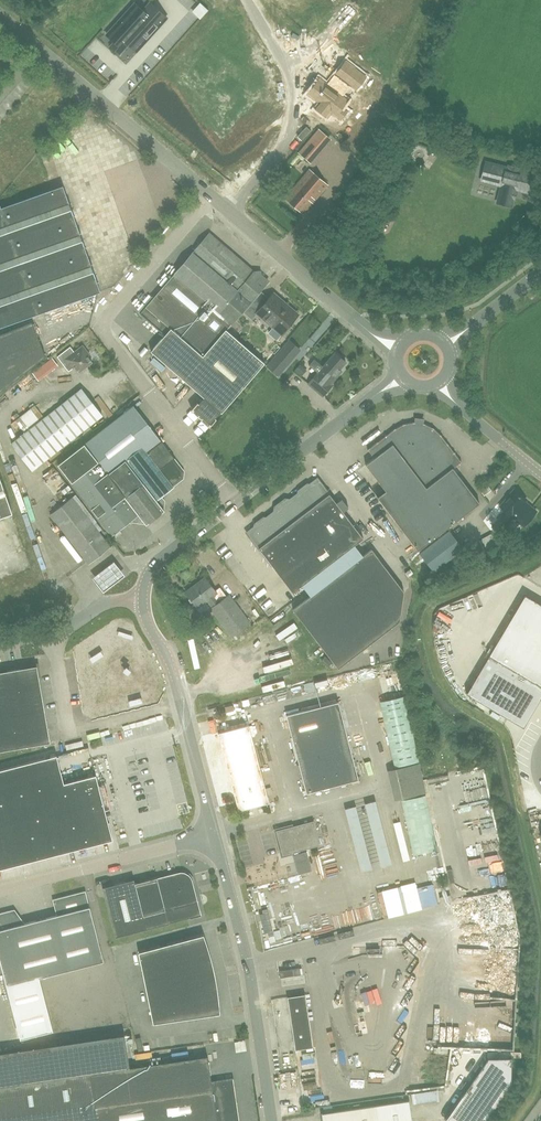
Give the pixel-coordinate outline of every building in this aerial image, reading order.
[(110,47),(119,54),(131,41),(138,48),(136,50),(135,49),(134,50),(136,51),(166,18),(150,3),(143,11),(134,4),(106,35),(115,42),(110,47)] [(200,3),(194,9),(194,14),(200,19),(208,10),(200,3)] [(241,68),(234,70),(239,83),(245,80),(251,96),(246,98),(251,112),(261,109),(262,108),(258,97),(261,96),(260,93),(266,91),(270,90),(265,75),(267,74),(263,65),(261,66),(259,60),(255,61),(240,67),(241,68)] [(351,86),(355,89),(365,76),(346,61),(335,74),(351,86)] [(319,104),(315,108),(326,116),(329,112),(339,120),(347,110),(342,106),(347,100),(342,96),(327,85),(319,78),(307,94),(319,104)] [(321,128),(295,155),(308,168),(334,140),(321,128)] [(83,171),(120,159),(110,129),(73,141),(83,171)] [(510,206),(512,199),(515,189),(530,192),(534,175),(517,171),(517,169),(509,167),(508,169),(491,164),(487,181),(502,185),(498,202),(510,206)] [(304,215),(328,186),(310,170),(285,199),(304,215)] [(101,290),(63,185),(1,207),(0,204),(0,327),(101,290)] [(198,403),(192,409),(194,411),(210,424),(209,424),(211,426),(217,419),(216,418),(221,412),(222,414),(265,363),(226,330),(267,283),(260,277),(256,278),(252,275),(255,272),(209,233),(140,314),(165,335),(151,352),(204,398),(199,404),(198,403)] [(154,258),(161,249),(155,244),(148,254),(154,258)] [(262,307),(255,300),(244,312),(252,319),(257,313),(282,333),(297,315),(273,294),(262,307)] [(45,355),(32,321),(0,334),(0,390),(45,355)] [(276,375),(293,355),(299,349),(288,339),(282,346),(265,365),(276,375)] [(78,372),(92,362),(87,356),(89,354),(84,347),(75,353),(70,346),(56,356),(68,371),(74,366),(78,372)] [(317,372),(308,384),(323,396),(333,385),(331,383),(336,378),(342,371),(339,368),(345,361),(341,357),(341,356),(337,353),(336,353),(335,352),(323,366),(323,367),(318,373),(317,372)] [(51,357),(32,373),(38,380),(57,365),(51,357)] [(311,366),(318,372),(323,365),(316,360),(311,366)] [(30,469),(102,415),(81,388),(9,441),(30,469)] [(116,409),(109,399),(100,405),(106,415),(116,409)] [(156,502),(161,498),(173,488),(171,487),(181,479),(182,473),(172,460),(174,459),(134,407),(57,465),(75,487),(100,468),(110,480),(128,466),(156,502)] [(432,427),(424,423),(415,422),(413,422),(405,424),(403,424),(395,428),(368,450),(374,458),(366,465),(386,491),(377,498),(418,551),(480,503),(453,469),(462,462),(440,434),(434,429),(432,427)] [(148,519),(150,522),(164,512),(161,509),(162,503),(164,502),(161,498),(156,502),(128,466),(110,480),(100,468),(75,487),(113,534),(136,516),(139,520),(141,518),(148,519)] [(14,511),(0,471),(0,516),(14,511)] [(341,499),(336,503),(319,480),(289,503),(284,503),(279,507),(278,511),(248,534),(266,557),(293,593),(364,538),(343,511),(348,508),(341,499)] [(481,487),(485,496),(493,492),(489,483),(481,487)] [(19,486),(13,488),(17,499),(23,497),(19,486)] [(500,506),(505,511),(492,527),(500,533),(513,517),(524,525),(536,510),(525,501),(526,500),(514,489),(500,506)] [(88,564),(110,547),(72,498),(50,515),(88,564)] [(507,529),(517,537),(525,527),(515,519),(507,529)] [(449,531),(420,553),(434,571),(463,549),(449,531)] [(372,549),(293,609),(338,668),(400,621),(404,591),(372,549)] [(88,579),(99,594),(121,577),(110,563),(88,579)] [(233,637),(250,623),(229,595),(227,597),(220,587),(215,591),(205,578),(186,593),(197,607),(207,600),(213,607),(211,608),(233,637)] [(466,694),(523,727),(540,697),(540,605),(524,595),(488,655),(466,694)] [(50,742),(37,666),(0,672),(0,751),(50,742)] [(327,678),(315,682),(316,687),(329,684),(327,678)] [(321,706),(286,715),(306,793),(358,779),(353,761),(336,766),(321,706)] [(216,707),(208,709),(210,716),(218,714),(216,707)] [(269,803),(259,764),(249,725),(218,733),(239,811),(269,803)] [(0,770),(0,869),(112,840),(95,775),(63,783),(56,755),(0,770)] [(389,770),(395,800),(428,794),(421,756),(402,760),(404,768),(389,770)] [(276,830),(276,831),(282,855),(293,852),(293,854),(298,874),(311,871),(306,851),(300,853),(298,853),(298,851),(299,851),(320,845),(313,821),(293,826),(276,830)] [(201,914),(197,901),(192,880),(191,878),(190,876),(188,875),(187,874),(185,873),(183,872),(181,872),(179,872),(178,873),(157,878),(157,877),(135,883),(134,879),(102,887),(115,937),(201,914)] [(6,986),(20,1039),(53,1031),(39,978),(103,961),(85,891),(52,899),(56,915),(24,923),(20,917),(18,917),(12,910),(0,913),(0,962),(6,986)] [(307,891),(294,894),(302,930),(314,927),(307,891)] [(427,894),(428,897),(419,899),(421,910),(440,906),(437,892),(427,894)] [(439,897),(441,904),(451,901),(450,895),(439,897)] [(274,942),(281,940),(275,919),(268,921),(274,942)] [(138,952),(153,1023),(219,1013),(219,1005),(216,984),(214,973),(212,962),(206,941),(203,935),(138,952)] [(283,977),(297,975),(296,968),(282,970),(283,977)] [(287,997),(295,1050),(313,1047),(305,994),(287,997)] [(405,1022),(411,1012),(407,1010),(401,1020),(405,1022)] [(232,1078),(233,1078),(211,1081),(207,1056),(129,1067),(124,1034),(47,1046),(0,1053),(0,1120),(239,1120),(232,1078)] [(222,1055),(211,1056),(212,1067),(223,1066),(222,1055)] [(511,1084),(511,1058),(488,1058),(445,1120),(447,1120),(485,1120),(511,1084)] [(314,1067),(318,1067),(317,1061),(301,1062),(302,1074),(315,1073),(314,1067)] [(296,1072),(283,1074),(284,1084),(298,1081),(296,1072)] [(414,1104),(458,1098),(457,1088),(413,1094),(414,1104)] [(321,1114),(322,1120),(413,1120),(410,1100),(321,1114)]
